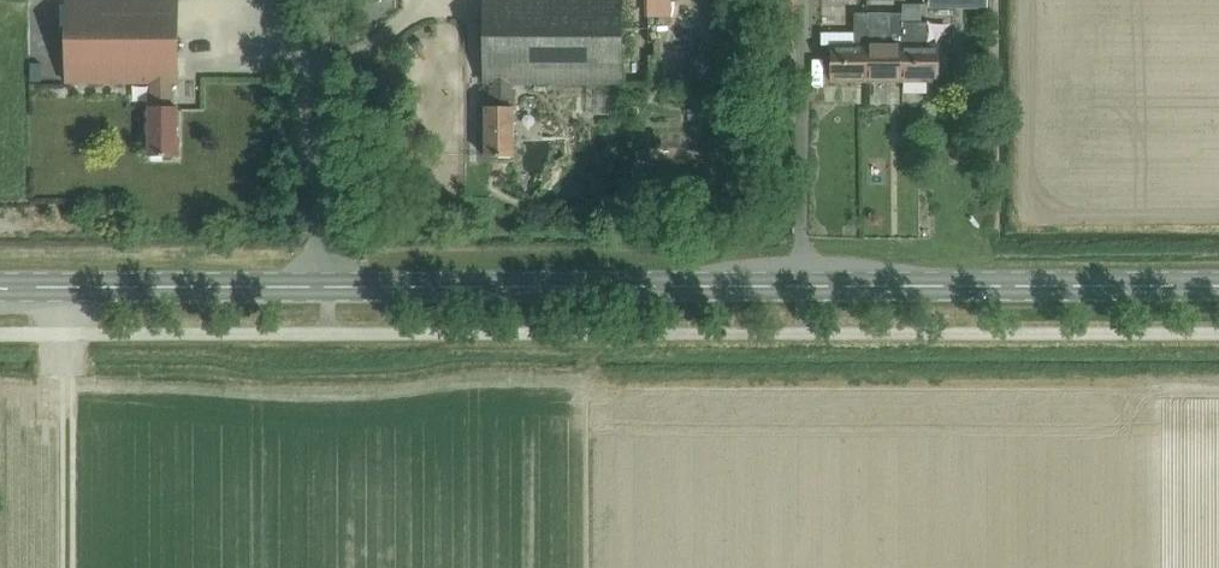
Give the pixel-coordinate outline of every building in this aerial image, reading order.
[(621,0),(484,0),(484,85),(490,85),(511,85),(621,85),(621,0)] [(172,108),(172,84),(176,85),(176,1),(65,1),(65,85),(151,85),(151,108),(149,108),(149,158),(177,158),(177,108),(172,108)] [(831,83),(867,83),(867,30),(867,14),(854,14),(854,47),(831,47),(831,83)] [(867,30),(867,83),(902,83),(902,26),(903,26),(903,14),(888,15),(888,31),(867,30)] [(902,26),(902,83),(937,83),(937,47),(926,47),(926,26),(903,26),(902,26)] [(485,109),(485,158),(513,158),(513,109),(511,109),(511,85),(490,85),(490,109),(485,109)]
